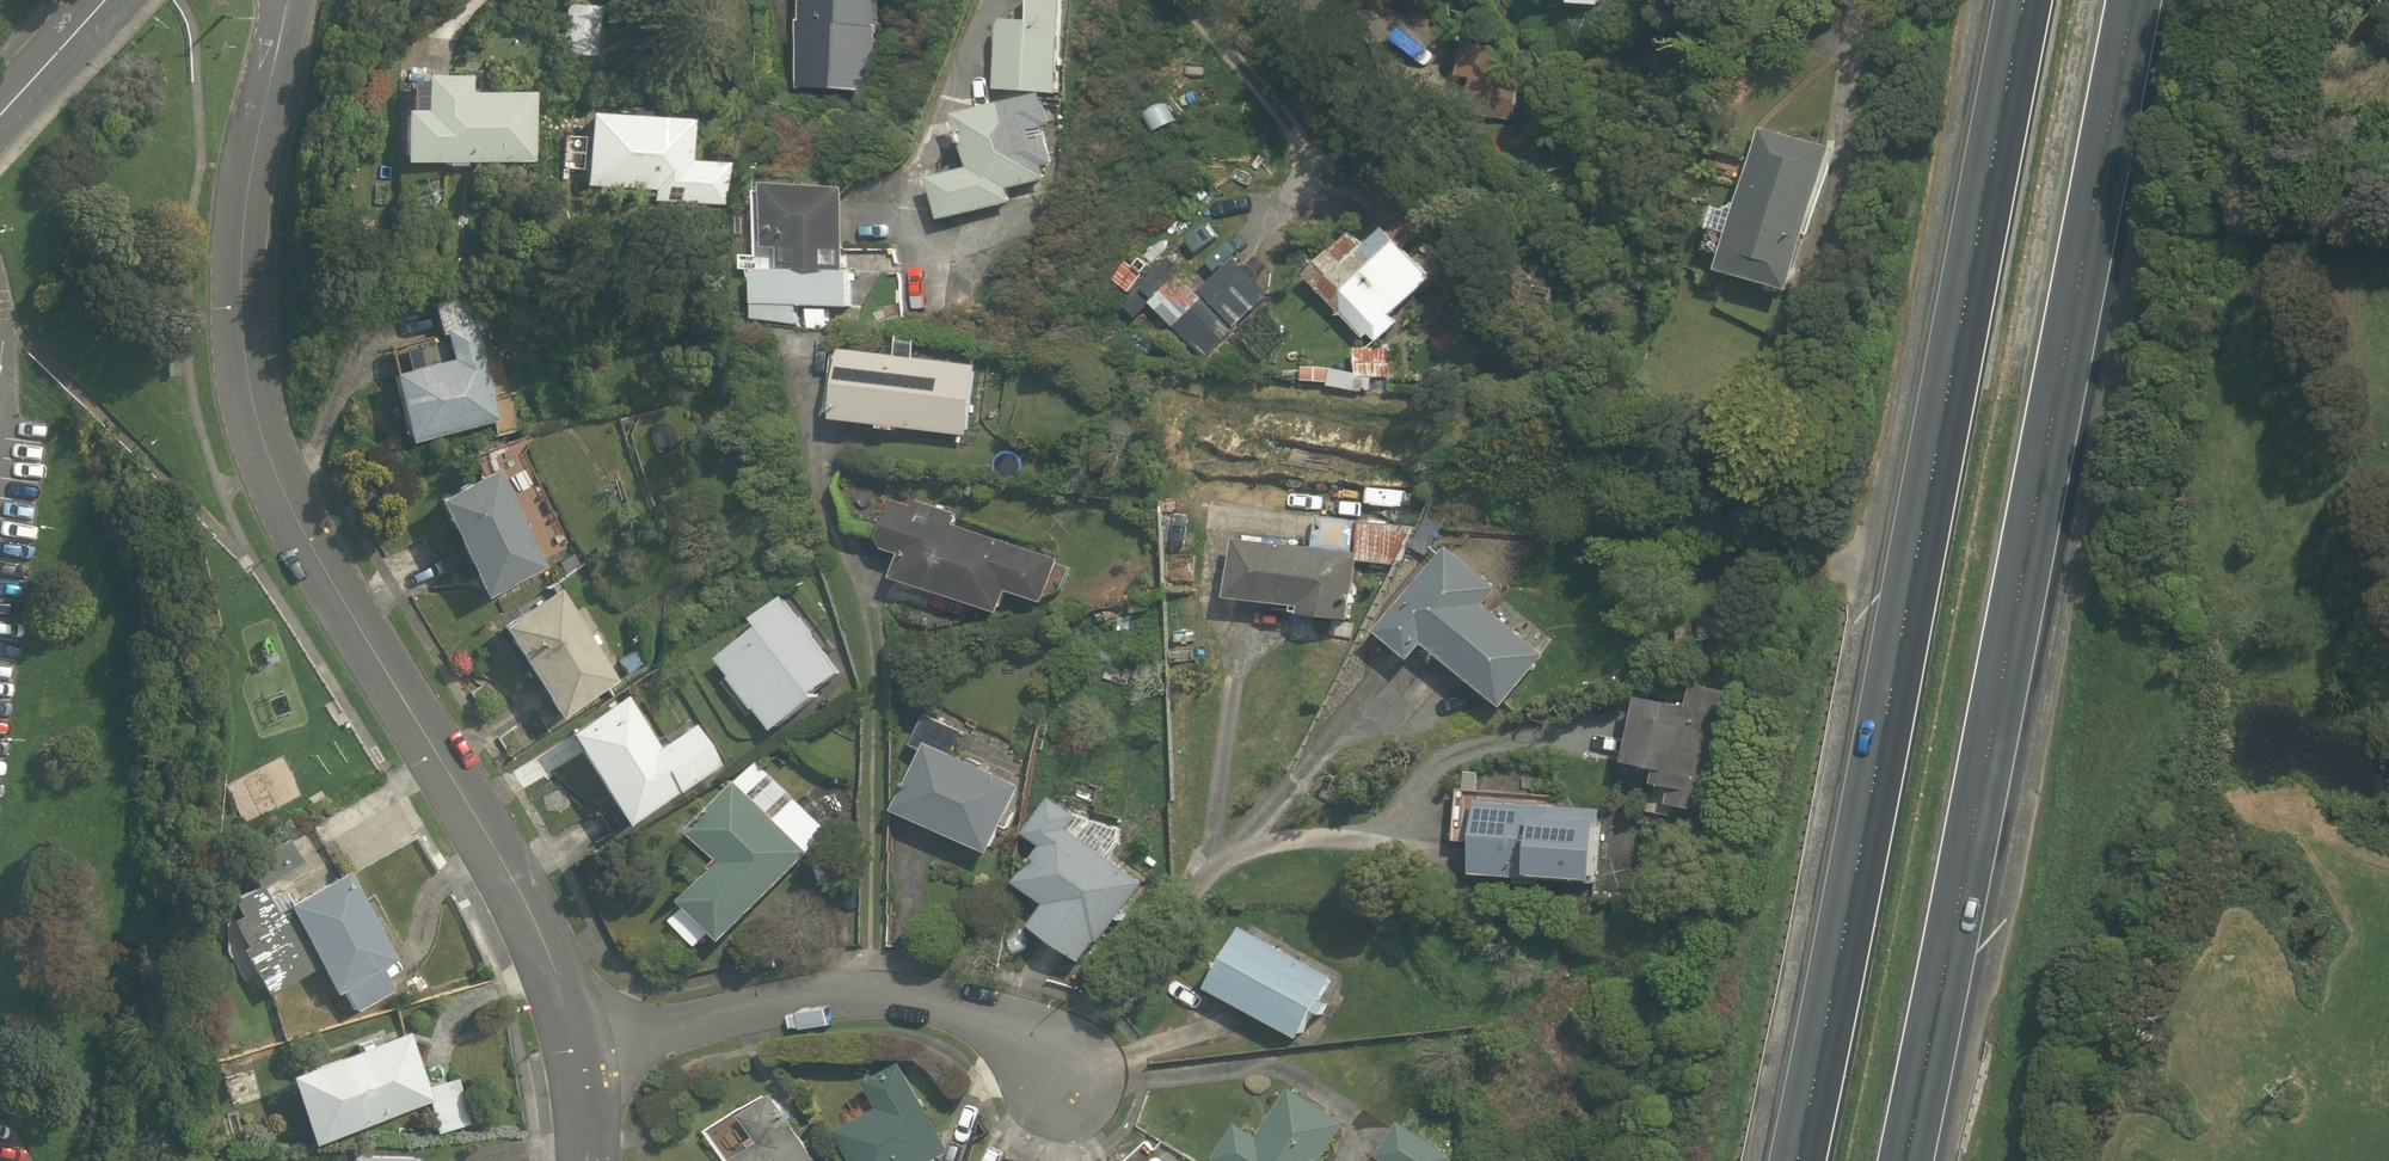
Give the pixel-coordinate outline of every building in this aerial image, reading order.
[(562,53),(600,55),(603,0),(565,0),(562,53)] [(884,0),(808,0),(804,87),(875,91),(876,71),(881,71),(884,0)] [(1058,122),(1047,99),(1061,101),(1053,95),(1059,95),(1066,0),(1033,0),(1031,20),(1006,18),(1001,91),(1045,94),(966,115),(980,170),(971,171),(938,176),(944,217),(1020,205),(1018,189),(1052,180),(1053,164),(1059,164),(1052,137),(1041,138),(1040,129),(1058,122)] [(1521,45),(1466,41),(1461,113),(1516,117),(1521,45)] [(410,107),(407,107),(406,156),(533,160),(534,89),(475,88),(476,69),(411,68),(411,86),(410,107)] [(731,204),(733,158),(693,156),(695,113),(592,107),(587,182),(655,186),(654,200),(731,204)] [(1746,237),(1737,235),(1729,269),(1799,286),(1834,148),(1772,132),(1746,237)] [(843,299),(851,188),(779,183),(770,310),(807,313),(808,296),(843,299)] [(1363,336),(1365,335),(1370,341),(1377,336),(1381,342),(1403,326),(1394,314),(1434,285),(1388,221),(1317,272),(1363,336)] [(1182,253),(1144,288),(1202,353),(1240,318),(1182,253)] [(435,364),(429,338),(389,348),(411,445),(506,423),(486,337),(480,314),(446,322),(455,359),(435,364)] [(843,421),(846,421),(979,434),(986,362),(853,349),(852,361),(835,359),(830,412),(844,413),(843,421)] [(505,468),(441,500),(490,598),(554,567),(505,468)] [(1055,543),(902,495),(886,546),(909,553),(901,577),(1008,611),(1015,587),(1039,595),(1055,543)] [(1355,543),(1364,543),(1363,558),(1424,561),(1426,524),(1365,520),(1365,526),(1356,525),(1355,543)] [(1299,606),(1298,614),(1355,619),(1361,551),(1239,539),(1233,600),(1299,606)] [(1450,548),(1437,565),(1398,619),(1395,617),(1386,629),(1426,658),(1435,646),(1510,702),(1550,648),(1489,603),(1502,586),(1450,548)] [(562,716),(606,687),(612,695),(629,684),(624,676),(563,582),(501,622),(562,716)] [(781,593),(756,616),(762,622),(719,662),(780,728),(848,665),(781,593)] [(1697,678),(1692,700),(1652,691),(1637,761),(1666,767),(1662,784),(1674,786),(1670,804),(1711,813),(1719,778),(1734,708),(1738,687),(1697,678)] [(660,737),(637,695),(577,730),(628,821),(719,769),(691,719),(660,737)] [(967,752),(977,729),(928,708),(912,744),(928,751),(901,814),(999,856),(1031,779),(967,752)] [(761,757),(693,833),(719,857),(680,899),(728,942),(835,825),(761,757)] [(1120,851),(1129,836),(1051,789),(1026,831),(1046,843),(1023,881),(1051,897),(1036,921),(1106,963),(1159,875),(1120,851)] [(408,981),(353,877),(417,843),(389,790),(312,831),(338,880),(292,904),(348,1012),(408,981)] [(1545,877),(1549,811),(1545,811),(1546,801),(1490,797),(1485,874),(1545,877)] [(1549,811),(1545,877),(1607,881),(1611,815),(1549,811)] [(261,882),(232,900),(241,915),(231,922),(247,947),(238,953),(265,995),(313,965),(261,882)] [(1246,922),(1209,984),(1307,1043),(1344,981),(1246,922)] [(429,1104),(438,1129),(475,1117),(458,1069),(427,1079),(411,1031),(295,1071),(319,1142),(429,1104)] [(868,1085),(884,1113),(858,1129),(845,1107),(820,1122),(843,1160),(921,1160),(938,1151),(944,1160),(949,1160),(967,1151),(913,1059),(868,1085)] [(1246,1119),(1220,1160),(1326,1160),(1353,1117),(1293,1081),(1263,1130),(1246,1119)] [(784,1096),(738,1122),(757,1151),(742,1160),(829,1160),(784,1096)] [(1380,1156),(1388,1160),(1451,1160),(1455,1155),(1401,1122),(1380,1156)] [(427,1153),(354,1153),(354,1160),(427,1160),(427,1153)]
